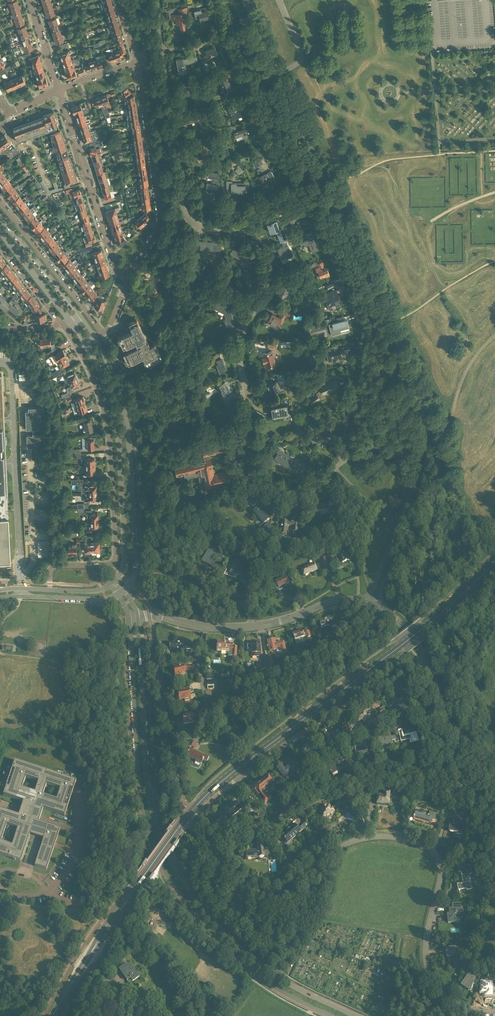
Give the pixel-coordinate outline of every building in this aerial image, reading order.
[(8,9),(18,6),(17,0),(9,3),(11,8),(8,9)] [(111,0),(110,0),(102,2),(103,5),(104,4),(105,8),(104,8),(104,9),(112,6),(111,0)] [(43,5),(45,11),(52,9),(51,3),(43,5)] [(20,12),(18,6),(8,9),(9,12),(12,11),(13,14),(20,12)] [(105,14),(105,15),(114,12),(112,6),(104,9),(104,11),(105,10),(107,14),(105,14)] [(179,14),(172,15),(172,20),(176,20),(177,25),(180,25),(181,30),(185,30),(182,14),(187,13),(186,7),(178,8),(179,14)] [(54,14),(52,9),(45,11),(47,17),(54,14)] [(209,18),(207,11),(202,12),(201,9),(193,11),(196,19),(199,18),(200,20),(209,18)] [(22,17),(20,12),(13,14),(15,20),(22,17)] [(116,18),(114,12),(105,15),(106,17),(107,16),(108,20),(107,20),(116,18)] [(24,23),(22,17),(15,20),(17,26),(24,23)] [(48,21),(50,26),(57,24),(56,18),(48,21)] [(109,26),(118,24),(116,18),(107,20),(108,22),(109,22),(110,26),(109,26)] [(59,30),(57,24),(50,26),(52,32),(59,30)] [(120,30),(118,24),(109,26),(110,28),(111,28),(112,32),(111,32),(120,30)] [(19,34),(27,32),(25,26),(17,28),(19,34)] [(52,32),(54,38),(61,35),(59,30),(52,32)] [(121,36),(120,30),(111,32),(112,34),(113,34),(114,38),(113,38),(121,36)] [(29,37),(27,32),(19,34),(21,40),(29,37)] [(63,41),(61,35),(54,38),(56,44),(63,41)] [(123,42),(121,36),(113,38),(113,40),(112,41),(113,45),(118,43),(118,44),(122,42),(123,42)] [(30,43),(29,37),(21,40),(22,43),(20,44),(20,46),(23,46),(30,43)] [(123,46),(122,42),(118,44),(119,48),(120,48),(118,49),(118,51),(115,52),(117,59),(121,58),(120,56),(123,55),(123,54),(125,53),(123,46)] [(30,43),(23,46),(25,51),(32,49),(30,43)] [(208,58),(214,55),(218,65),(222,63),(218,53),(217,54),(215,47),(212,48),(212,49),(210,50),(210,49),(205,51),(208,58)] [(61,60),(70,57),(69,53),(71,53),(70,50),(59,54),(60,57),(60,58),(61,60)] [(110,62),(117,59),(115,52),(111,53),(110,52),(107,53),(108,54),(110,62)] [(31,60),(32,65),(40,62),(38,55),(32,57),(31,55),(27,56),(28,56),(29,61),(31,60)] [(71,60),(70,57),(61,60),(61,63),(62,63),(63,66),(74,62),(75,62),(75,60),(75,59),(71,60)] [(176,59),(177,66),(185,65),(185,64),(191,63),(191,64),(197,63),(196,57),(190,58),(190,59),(183,60),(183,58),(176,59)] [(91,70),(97,68),(94,61),(94,59),(92,60),(92,61),(88,63),(91,70)] [(100,59),(94,61),(97,68),(103,66),(100,59)] [(41,62),(40,62),(32,65),(33,68),(29,70),(30,72),(43,68),(42,65),(43,64),(42,62),(41,62)] [(74,62),(63,66),(64,68),(64,69),(64,71),(65,72),(74,69),(73,66),(74,65),(74,62)] [(186,73),(185,65),(177,66),(179,73),(183,72),(183,74),(186,73)] [(44,72),(43,68),(30,72),(31,75),(35,74),(36,78),(45,75),(46,74),(45,72),(44,72)] [(75,72),(74,69),(65,72),(68,78),(84,72),(83,70),(77,72),(75,72)] [(16,86),(20,85),(14,72),(10,74),(13,79),(10,80),(14,88),(16,88),(16,86)] [(14,72),(20,85),(22,84),(23,84),(25,84),(25,82),(22,75),(17,77),(15,72),(14,72)] [(191,82),(200,80),(207,79),(205,73),(193,74),(193,75),(190,76),(191,82)] [(45,75),(36,78),(40,89),(44,87),(44,85),(48,84),(45,75)] [(229,83),(226,75),(219,77),(224,91),(221,92),(222,97),(230,94),(228,90),(231,89),(230,85),(231,84),(230,82),(229,83)] [(13,88),(14,88),(10,80),(7,81),(6,80),(3,81),(6,87),(5,88),(6,90),(7,90),(13,87),(13,88)] [(122,96),(123,96),(127,94),(130,93),(129,90),(128,91),(127,87),(120,90),(122,96)] [(111,93),(106,95),(101,97),(106,112),(110,111),(108,107),(107,108),(106,105),(110,104),(107,97),(111,96),(112,100),(113,99),(112,95),(111,93)] [(130,93),(127,94),(123,96),(124,103),(127,103),(127,102),(135,101),(134,95),(131,95),(130,93)] [(106,112),(101,97),(95,99),(91,100),(92,104),(96,103),(97,106),(101,105),(103,113),(106,112)] [(227,106),(231,114),(233,120),(242,116),(240,111),(239,111),(236,102),(229,105),(227,106)] [(72,107),(71,107),(73,113),(75,113),(84,110),(83,108),(82,108),(80,104),(75,106),(74,105),(72,105),(72,107)] [(89,110),(88,108),(84,110),(75,113),(75,116),(74,117),(75,119),(84,116),(83,113),(87,111),(86,110),(89,110)] [(17,140),(18,142),(24,140),(25,142),(27,141),(27,139),(56,128),(55,126),(58,125),(55,115),(55,114),(54,112),(54,111),(53,111),(52,111),(52,112),(43,116),(43,117),(12,128),(17,140)] [(197,121),(200,126),(202,129),(205,126),(202,122),(202,119),(205,119),(205,114),(187,117),(188,123),(191,122),(197,121)] [(78,122),(78,125),(90,121),(91,120),(90,119),(89,119),(86,120),(85,116),(84,116),(75,119),(76,122),(78,122)] [(91,123),(90,121),(78,125),(79,127),(78,128),(79,131),(90,127),(89,124),(91,123)] [(224,136),(228,134),(233,133),(235,138),(236,138),(237,141),(250,136),(247,127),(236,131),(234,126),(222,130),(222,131),(223,134),(224,136)] [(81,134),(82,136),(94,133),(93,130),(91,131),(90,127),(79,131),(80,133),(81,134)] [(52,140),(63,137),(62,134),(61,134),(60,131),(50,134),(52,140)] [(94,135),(94,133),(82,136),(83,139),(82,140),(83,142),(84,142),(92,140),(90,136),(94,135)] [(14,156),(19,152),(4,134),(0,137),(0,138),(14,156)] [(54,146),(64,143),(63,140),(64,139),(63,137),(52,140),(54,146)] [(14,156),(0,138),(0,148),(4,152),(5,153),(9,160),(14,156)] [(90,155),(91,155),(100,152),(98,146),(110,142),(108,138),(105,139),(97,141),(93,143),(94,147),(88,149),(90,155)] [(206,145),(203,146),(194,150),(198,159),(207,155),(205,150),(209,149),(208,147),(212,145),(210,141),(206,143),(206,145)] [(56,152),(67,149),(66,146),(65,146),(64,143),(54,146),(56,152)] [(58,158),(68,155),(67,152),(68,151),(67,149),(56,152),(58,158)] [(100,152),(91,155),(93,161),(99,159),(102,158),(99,152),(100,152)] [(60,166),(71,162),(70,160),(69,160),(68,156),(58,160),(60,166)] [(93,161),(95,167),(101,166),(104,165),(102,158),(99,159),(93,161)] [(270,170),(263,158),(260,160),(260,158),(253,162),(256,167),(258,166),(263,174),(270,170)] [(62,172),(72,169),(71,166),(72,165),(71,162),(60,166),(62,172)] [(238,168),(235,171),(238,175),(244,170),(243,169),(240,164),(237,167),(238,168)] [(97,174),(103,172),(101,166),(95,167),(97,174)] [(64,178),(75,175),(74,172),(73,172),(72,169),(62,172),(64,178)] [(269,182),(268,179),(274,176),(270,170),(263,174),(261,175),(262,177),(258,179),(263,186),(269,182)] [(106,171),(103,172),(97,174),(99,181),(108,178),(106,171)] [(220,177),(219,174),(215,173),(214,174),(213,172),(211,172),(208,173),(207,176),(214,178),(213,184),(206,182),(205,190),(206,190),(209,193),(213,191),(216,192),(218,186),(219,183),(220,177)] [(75,175),(64,178),(63,178),(65,184),(64,185),(65,188),(69,186),(68,183),(75,181),(75,182),(77,181),(75,175)] [(7,179),(0,184),(0,185),(3,190),(11,184),(8,181),(11,179),(10,179),(9,177),(7,179)] [(101,187),(107,185),(110,184),(108,178),(99,181),(101,187)] [(56,181),(55,182),(53,182),(55,188),(49,190),(42,180),(40,182),(48,194),(59,190),(58,188),(56,181)] [(13,187),(11,184),(3,190),(7,195),(15,189),(17,187),(19,185),(22,183),(21,181),(18,184),(13,187)] [(249,185),(248,185),(248,183),(236,183),(231,183),(231,181),(232,181),(226,181),(226,192),(229,192),(236,192),(245,191),(249,190),(249,185)] [(109,192),(107,185),(101,187),(103,194),(109,192)] [(11,200),(19,194),(21,192),(17,187),(15,189),(7,195),(11,200)] [(75,197),(81,195),(79,189),(74,191),(73,187),(65,190),(67,193),(68,193),(70,199),(75,197)] [(110,192),(103,194),(105,200),(115,197),(114,196),(114,195),(113,191),(110,192)] [(53,195),(57,203),(61,202),(59,197),(56,199),(54,194),(53,195)] [(19,195),(12,201),(15,205),(16,207),(23,201),(22,199),(19,195)] [(75,197),(77,204),(83,202),(81,195),(75,197)] [(23,201),(16,207),(17,208),(17,207),(20,211),(27,206),(25,203),(23,201)] [(79,210),(85,208),(83,202),(77,204),(74,204),(75,208),(78,207),(79,210)] [(27,206),(20,211),(24,216),(31,211),(30,209),(27,206)] [(31,211),(24,216),(28,221),(35,216),(33,213),(35,211),(37,209),(36,207),(33,209),(31,211)] [(106,215),(107,218),(117,215),(116,211),(119,210),(118,207),(106,211),(107,214),(106,215)] [(78,217),(87,215),(85,208),(79,210),(80,213),(77,214),(78,217)] [(146,213),(140,217),(145,223),(149,220),(147,219),(151,216),(150,215),(149,209),(145,209),(146,213)] [(285,211),(288,217),(291,223),(294,221),(293,220),(301,215),(298,209),(289,214),(287,210),(285,211)] [(38,219),(35,216),(28,221),(28,222),(28,223),(29,224),(30,224),(32,226),(39,221),(41,219),(45,216),(46,216),(45,214),(38,219)] [(83,223),(89,221),(87,215),(78,217),(80,222),(81,222),(82,221),(81,220),(82,220),(83,223)] [(118,218),(117,215),(107,218),(108,220),(109,221),(110,224),(122,220),(121,217),(118,218)] [(140,227),(145,223),(140,217),(135,221),(140,227)] [(291,232),(286,234),(285,234),(281,223),(280,224),(278,218),(274,220),(275,221),(267,224),(270,232),(276,230),(278,235),(280,234),(283,241),(293,237),(291,232)] [(110,228),(111,230),(121,227),(119,223),(123,222),(122,220),(110,224),(111,227),(110,228)] [(39,221),(32,226),(34,228),(33,229),(35,231),(36,231),(36,232),(43,226),(40,223),(39,221)] [(91,228),(89,221),(83,223),(84,226),(81,227),(82,231),(85,230),(91,228)] [(37,233),(41,238),(48,232),(44,227),(37,233)] [(122,231),(121,227),(111,230),(112,232),(113,232),(114,236),(113,237),(114,238),(116,237),(120,236),(121,234),(123,233),(126,231),(125,230),(122,231)] [(41,238),(45,243),(52,237),(50,235),(53,233),(52,232),(55,230),(53,228),(51,230),(48,232),(41,238)] [(87,236),(93,234),(91,228),(85,230),(87,236)] [(116,237),(114,238),(117,241),(116,242),(116,243),(115,244),(116,245),(117,245),(117,246),(118,246),(119,245),(120,245),(127,240),(124,236),(125,235),(123,233),(121,234),(120,236),(116,237)] [(316,253),(315,251),(319,250),(312,233),(306,235),(308,240),(300,243),(302,248),(302,247),(303,246),(304,247),(305,247),(304,246),(308,245),(312,253),(312,254),(316,253)] [(94,234),(93,234),(87,236),(88,240),(84,241),(86,247),(90,246),(89,242),(96,240),(94,234)] [(45,243),(49,248),(56,242),(52,237),(45,243)] [(60,247),(56,242),(49,248),(53,253),(60,247)] [(282,258),(287,255),(288,257),(291,255),(288,249),(286,250),(283,245),(278,248),(282,258)] [(55,256),(57,258),(64,252),(60,247),(53,253),(55,256)] [(66,250),(64,252),(57,258),(58,260),(61,263),(70,256),(68,253),(71,250),(69,248),(66,250)] [(233,248),(230,253),(246,262),(247,265),(247,270),(243,270),(243,278),(246,278),(246,290),(252,290),(252,284),(253,284),(253,281),(252,281),(253,262),(254,261),(249,258),(249,256),(248,255),(246,256),(233,248)] [(94,259),(104,255),(104,253),(102,253),(101,249),(89,253),(90,256),(93,255),(94,259)] [(105,258),(104,255),(94,259),(96,262),(92,263),(93,266),(105,262),(104,259),(105,258)] [(62,264),(66,270),(77,261),(75,259),(72,262),(69,259),(62,264)] [(78,263),(77,261),(66,270),(70,275),(77,269),(75,266),(78,263)] [(106,265),(105,262),(93,266),(94,268),(97,267),(98,271),(108,268),(108,266),(106,265)] [(317,267),(315,268),(316,272),(317,271),(320,277),(324,275),(325,277),(329,275),(326,267),(324,269),(322,266),(323,265),(322,262),(316,264),(317,267)] [(10,268),(6,263),(0,268),(0,270),(3,274),(10,268)] [(10,268),(3,274),(7,279),(14,273),(10,268)] [(108,268),(98,271),(100,275),(96,276),(97,278),(109,275),(108,271),(109,270),(108,268)] [(80,272),(77,269),(70,275),(74,280),(84,271),(83,269),(80,272)] [(74,280),(78,285),(85,279),(86,278),(84,275),(86,273),(84,271),(74,280)] [(18,278),(14,273),(7,279),(11,284),(18,278)] [(18,278),(11,284),(15,289),(22,283),(18,278)] [(87,282),(85,279),(78,285),(81,288),(80,288),(82,290),(92,281),(91,280),(87,282)] [(83,292),(86,295),(93,289),(90,286),(94,283),(92,281),(82,290),(83,292)] [(289,289),(288,290),(286,289),(288,284),(285,282),(282,287),(281,286),(279,289),(280,290),(276,299),(278,300),(277,301),(280,302),(283,297),(287,299),(289,294),(293,296),(295,292),(289,289)] [(19,294),(26,288),(22,283),(15,289),(19,294)] [(26,288),(19,294),(23,299),(30,294),(26,288)] [(87,298),(88,298),(90,300),(91,300),(97,294),(93,289),(86,295),(87,296),(86,297),(87,298)] [(333,294),(331,290),(323,294),(325,297),(324,297),(327,303),(329,302),(331,306),(335,304),(336,307),(339,305),(337,300),(340,299),(337,292),(333,294)] [(25,299),(29,304),(36,299),(34,297),(33,297),(31,295),(25,299)] [(4,296),(0,302),(0,306),(1,307),(1,306),(7,310),(12,304),(9,301),(8,302),(4,298),(5,297),(4,296)] [(98,298),(96,303),(95,306),(101,309),(103,304),(104,304),(105,302),(104,301),(105,300),(98,298)] [(37,301),(36,299),(29,304),(28,306),(32,311),(33,311),(34,313),(41,311),(43,310),(41,308),(40,309),(38,307),(39,306),(37,304),(38,303),(37,302),(37,301)] [(229,306),(225,304),(224,299),(219,301),(215,308),(225,313),(228,326),(234,325),(231,314),(234,314),(234,312),(233,312),(233,311),(238,309),(236,304),(229,306)] [(12,314),(11,315),(15,318),(17,315),(16,314),(20,309),(14,304),(14,305),(12,304),(7,310),(12,314)] [(37,321),(38,322),(39,322),(40,321),(46,319),(45,313),(42,314),(41,311),(34,313),(34,315),(33,315),(33,318),(35,318),(35,321),(37,321)] [(282,311),(281,314),(278,318),(272,314),(267,321),(268,322),(267,323),(269,325),(270,323),(276,327),(281,319),(283,320),(285,316),(289,317),(290,312),(282,311)] [(123,348),(128,346),(130,345),(132,349),(122,353),(128,364),(142,357),(147,366),(162,359),(154,343),(150,346),(136,319),(128,323),(132,330),(118,338),(123,348)] [(331,324),(328,324),(331,335),(341,333),(340,330),(349,327),(347,319),(332,323),(331,324)] [(49,337),(40,339),(35,340),(36,343),(40,342),(41,346),(51,344),(49,337)] [(348,351),(350,351),(350,349),(349,346),(337,349),(334,350),(334,349),(331,349),(331,350),(330,350),(330,347),(325,349),(328,362),(333,362),(332,358),(332,357),(332,358),(342,356),(349,354),(348,351)] [(54,363),(58,361),(66,356),(66,355),(67,355),(65,352),(64,352),(63,350),(54,354),(53,352),(48,354),(50,357),(54,363)] [(272,351),(262,354),(263,357),(262,358),(263,363),(265,368),(276,365),(272,351)] [(212,362),(213,361),(215,364),(216,364),(219,370),(222,368),(223,370),(226,368),(222,359),(221,359),(221,358),(220,355),(210,359),(212,362)] [(66,356),(58,361),(60,364),(57,366),(59,369),(53,372),(55,375),(60,373),(64,370),(63,367),(69,363),(67,360),(68,359),(66,356)] [(65,384),(68,382),(74,380),(78,378),(77,375),(75,375),(74,372),(66,375),(66,376),(64,377),(65,380),(64,380),(65,384)] [(30,373),(19,373),(20,397),(30,397),(30,373)] [(277,374),(278,380),(267,386),(269,389),(270,389),(273,393),(279,390),(278,386),(279,386),(278,385),(284,382),(283,373),(277,374)] [(10,561),(6,465),(5,453),(4,424),(3,418),(3,417),(1,374),(0,374),(0,562),(10,561)] [(71,394),(70,392),(74,390),(73,388),(80,385),(79,383),(79,381),(78,378),(74,380),(68,382),(70,386),(67,387),(67,388),(67,391),(67,392),(61,395),(62,397),(71,394)] [(324,380),(318,383),(323,395),(327,393),(327,392),(338,387),(334,379),(325,383),(324,380)] [(229,402),(231,401),(236,397),(233,392),(232,393),(224,381),(219,384),(223,389),(222,390),(224,393),(223,394),(223,395),(225,398),(226,398),(229,402)] [(316,394),(308,400),(312,405),(320,399),(316,394)] [(72,407),(86,403),(85,399),(84,399),(83,396),(73,399),(72,396),(67,398),(68,401),(70,400),(72,407)] [(20,426),(23,426),(24,453),(46,452),(43,406),(40,407),(40,398),(19,399),(20,426)] [(87,406),(86,403),(72,407),(72,408),(62,411),(64,415),(73,412),(75,418),(77,418),(78,418),(89,415),(87,411),(83,412),(82,411),(87,410),(86,406),(87,406)] [(272,417),(274,416),(284,415),(284,419),(288,418),(288,419),(286,405),(271,408),(272,417)] [(84,422),(86,431),(92,430),(90,421),(88,421),(87,416),(83,417),(84,422)] [(327,436),(328,435),(332,433),(328,425),(323,427),(324,429),(320,431),(313,434),(316,441),(327,437),(327,436)] [(84,440),(87,440),(88,449),(94,449),(93,440),(92,440),(92,437),(84,438),(84,440)] [(209,454),(225,451),(224,445),(202,449),(204,458),(201,459),(201,460),(174,466),(176,474),(186,472),(187,477),(199,475),(202,492),(208,491),(207,486),(230,481),(229,479),(235,478),(233,470),(213,474),(213,471),(215,471),(214,470),(214,469),(212,468),(210,459),(209,454)] [(296,463),(287,456),(289,454),(287,453),(285,454),(279,448),(276,451),(278,453),(274,458),(279,462),(280,461),(290,469),(292,466),(293,466),(295,467),(299,466),(300,470),(305,468),(303,460),(299,461),(300,463),(298,464),(297,464),(296,463)] [(86,490),(86,493),(96,493),(96,485),(89,485),(89,483),(85,484),(85,490),(86,490)] [(96,501),(96,493),(86,493),(86,497),(84,497),(84,502),(87,502),(89,502),(89,501),(96,501)] [(253,511),(264,523),(269,519),(258,508),(259,507),(256,504),(259,501),(251,497),(248,502),(255,507),(254,508),(255,510),(253,511)] [(327,504),(314,507),(315,513),(316,513),(316,512),(328,510),(330,516),(334,514),(333,512),(336,511),(333,505),(335,504),(335,500),(333,502),(327,504)] [(291,522),(293,522),(299,512),(296,510),(292,517),(289,521),(291,522)] [(87,522),(97,521),(97,513),(90,513),(90,511),(84,511),(84,514),(87,515),(87,517),(86,518),(87,522)] [(98,529),(97,521),(87,522),(90,522),(90,525),(87,525),(87,527),(86,527),(86,532),(91,531),(91,529),(98,529)] [(293,522),(291,522),(288,521),(282,521),(282,522),(280,522),(279,530),(281,530),(280,534),(286,534),(287,525),(293,526),(294,524),(294,522),(293,522)] [(273,527),(266,524),(265,527),(264,526),(264,528),(262,533),(268,536),(273,527)] [(88,553),(92,553),(91,542),(87,542),(87,541),(84,541),(84,544),(81,544),(81,548),(84,548),(85,551),(88,551),(88,553)] [(95,542),(91,542),(92,553),(96,552),(96,551),(99,551),(99,549),(100,549),(100,545),(99,545),(99,541),(95,541),(95,542)] [(72,546),(68,546),(68,552),(72,552),(72,553),(77,553),(77,544),(72,544),(72,546)] [(348,552),(346,553),(339,555),(340,556),(338,556),(339,559),(338,560),(339,564),(339,565),(341,565),(342,565),(343,565),(342,563),(349,561),(347,556),(349,556),(350,557),(354,556),(352,549),(351,550),(350,547),(347,548),(348,551),(348,552)] [(209,548),(204,557),(202,561),(216,569),(224,556),(209,548)] [(242,572),(243,567),(241,567),(243,561),(233,558),(231,562),(232,563),(230,573),(239,575),(240,574),(241,574),(241,572),(242,572)] [(315,563),(301,568),(303,575),(317,570),(315,563)] [(253,570),(243,567),(242,572),(241,572),(241,574),(240,574),(239,575),(238,579),(243,580),(243,579),(248,580),(247,581),(250,582),(253,570)] [(275,582),(278,587),(276,588),(278,592),(284,590),(282,586),(289,583),(286,577),(275,582)] [(334,615),(323,620),(324,624),(324,625),(325,627),(337,623),(334,615)] [(313,635),(311,637),(308,631),(303,633),(302,630),(293,634),(296,644),(302,642),(302,639),(302,637),(306,636),(307,638),(310,637),(315,649),(319,647),(313,635)] [(274,639),(267,641),(269,652),(276,650),(277,653),(286,651),(284,642),(275,644),(274,639)] [(233,646),(233,647),(229,646),(229,643),(217,642),(216,651),(221,651),(221,650),(228,650),(228,655),(236,656),(237,646),(233,646)] [(252,645),(247,645),(247,649),(252,649),(252,656),(260,656),(261,654),(260,653),(260,645),(259,642),(255,642),(255,644),(252,644),(252,645)] [(179,667),(174,668),(175,676),(182,675),(182,673),(185,673),(185,671),(190,670),(190,666),(187,666),(187,665),(182,666),(181,665),(178,666),(179,667)] [(86,671),(77,672),(78,679),(87,678),(87,677),(89,677),(89,676),(90,676),(89,673),(89,671),(86,672),(86,671)] [(181,691),(178,692),(178,696),(178,697),(178,698),(179,699),(179,700),(184,699),(184,700),(189,700),(189,698),(191,698),(190,693),(193,693),(192,689),(189,690),(189,688),(180,690),(181,691)] [(411,710),(409,702),(408,697),(401,701),(388,708),(390,711),(393,710),(394,712),(391,714),(392,714),(404,711),(411,710)] [(387,713),(383,707),(379,709),(382,716),(387,713)] [(356,717),(354,718),(355,721),(357,720),(358,721),(362,719),(362,721),(366,719),(367,722),(366,722),(368,727),(375,723),(373,719),(370,721),(366,713),(364,714),(363,710),(358,713),(359,714),(355,716),(356,717)] [(183,716),(183,720),(182,720),(183,724),(184,723),(184,724),(194,722),(193,717),(199,716),(198,711),(190,712),(191,715),(183,716)] [(342,726),(339,728),(342,734),(350,730),(349,729),(351,728),(349,725),(347,726),(346,723),(346,724),(345,722),(344,722),(342,723),(342,725),(342,726)] [(402,729),(398,730),(401,741),(410,739),(411,744),(419,742),(416,732),(404,735),(402,729)] [(332,742),(326,733),(320,737),(321,738),(320,738),(326,747),(332,742)] [(377,736),(380,749),(384,748),(384,746),(393,743),(391,736),(383,738),(382,734),(379,735),(379,736),(377,737),(377,736)] [(189,748),(186,755),(196,760),(195,761),(200,764),(201,762),(202,763),(203,759),(207,760),(209,757),(205,755),(204,756),(194,751),(197,744),(189,741),(187,745),(192,747),(191,749),(189,748)] [(365,741),(359,742),(362,754),(368,752),(365,741)] [(362,754),(359,742),(353,744),(355,751),(346,753),(348,759),(356,757),(356,755),(362,754)] [(310,743),(301,749),(305,755),(314,749),(310,743)] [(338,774),(337,772),(345,767),(341,762),(344,760),(341,754),(335,758),(338,763),(329,769),(330,771),(330,772),(325,776),(328,781),(338,774)] [(76,781),(15,761),(12,770),(15,771),(9,787),(6,786),(3,795),(23,802),(22,805),(18,816),(0,810),(0,855),(21,861),(30,834),(43,839),(34,866),(46,870),(60,830),(38,822),(43,809),(64,816),(76,781)] [(286,768),(289,772),(293,769),(296,772),(300,769),(302,772),(304,770),(300,764),(297,766),(294,762),(293,762),(292,762),(291,763),(291,764),(286,768)] [(289,772),(286,768),(284,769),(281,766),(282,766),(281,765),(276,768),(279,772),(276,774),(280,779),(283,777),(289,772)] [(261,782),(265,787),(270,783),(272,786),(276,783),(274,781),(269,775),(268,775),(266,777),(261,782)] [(267,789),(265,787),(261,782),(260,782),(257,784),(253,788),(253,789),(255,792),(256,791),(265,803),(268,800),(263,792),(267,789)] [(378,794),(377,804),(381,804),(385,804),(389,804),(389,800),(392,800),(392,798),(389,798),(390,792),(384,792),(384,796),(381,796),(381,794),(378,794)] [(226,811),(226,812),(226,813),(227,814),(228,814),(231,817),(241,808),(236,801),(228,807),(230,809),(226,811)] [(322,818),(334,812),(332,808),(330,808),(328,805),(325,806),(324,806),(322,807),(322,808),(319,810),(321,813),(320,814),(322,818)] [(355,805),(350,811),(357,817),(362,810),(355,805)] [(453,818),(453,824),(450,824),(450,831),(455,832),(455,833),(465,834),(466,823),(462,823),(462,825),(459,825),(459,818),(461,819),(462,811),(454,811),(454,814),(451,813),(450,817),(453,818)] [(416,812),(414,818),(431,823),(436,824),(437,821),(439,814),(434,813),(433,815),(429,814),(429,816),(416,812)] [(294,825),(290,829),(292,832),(293,831),(295,834),(296,833),(297,834),(305,828),(306,829),(309,827),(310,828),(312,826),(309,824),(308,825),(305,821),(302,823),(300,825),(297,828),(294,825)] [(292,832),(290,829),(281,836),(285,841),(284,842),(286,843),(287,844),(297,834),(296,833),(295,834),(293,831),(292,832)] [(258,850),(246,851),(247,859),(264,857),(264,855),(270,855),(269,851),(268,851),(268,849),(263,850),(262,838),(257,839),(258,850)] [(463,883),(457,884),(459,893),(468,892),(467,890),(472,889),(470,882),(469,882),(467,872),(472,871),(471,865),(458,867),(459,872),(461,872),(463,883)] [(452,906),(452,907),(449,908),(449,913),(447,914),(448,923),(456,922),(455,918),(464,917),(463,909),(462,909),(461,902),(452,903),(448,903),(448,906),(452,906)] [(458,947),(447,948),(448,957),(453,956),(455,967),(461,965),(459,955),(458,947)] [(127,964),(123,966),(119,969),(127,981),(130,978),(132,982),(139,977),(133,968),(130,969),(127,964)] [(470,975),(471,973),(468,972),(460,984),(461,985),(470,991),(471,990),(475,978),(470,975)] [(482,987),(482,992),(487,992),(487,995),(492,995),(492,981),(487,981),(487,982),(483,982),(483,987),(482,987)]
